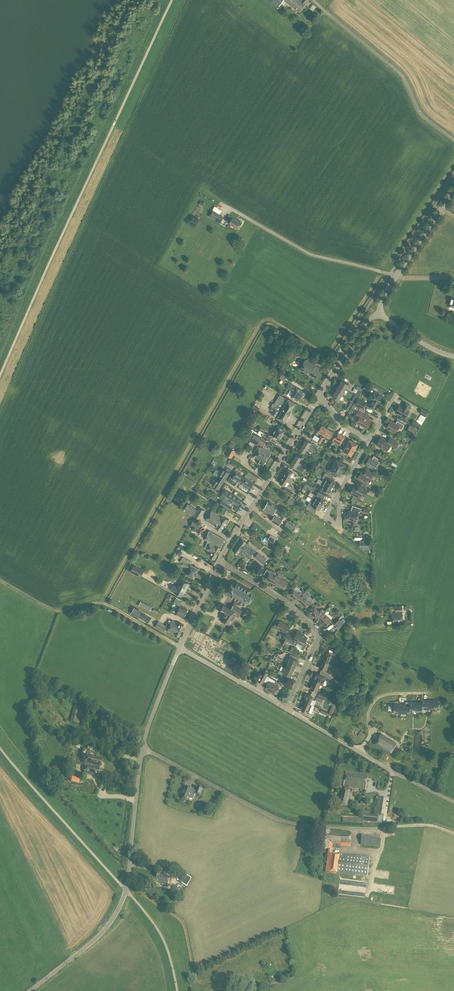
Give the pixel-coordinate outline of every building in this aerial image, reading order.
[(300,11),(306,3),(308,0),(284,0),(300,11)] [(224,216),(213,210),(212,212),(211,211),(208,216),(209,216),(209,217),(220,223),(224,216)] [(238,228),(242,222),(233,217),(229,223),(238,228)] [(315,378),(321,368),(305,359),(299,368),(315,378)] [(339,385),(345,389),(349,384),(342,380),(339,385)] [(300,401),(305,392),(296,387),(289,382),(286,387),(291,390),(291,391),(293,392),(291,396),(300,401)] [(342,394),(345,389),(339,385),(335,390),(342,394)] [(339,400),(342,394),(335,390),(332,396),(339,400)] [(380,404),(384,397),(375,391),(371,399),(372,400),(369,406),(375,409),(378,403),(380,404)] [(288,399),(283,396),(280,394),(274,403),(273,402),(271,406),(272,407),(271,409),(273,411),(271,414),(284,422),(296,403),(288,399)] [(363,409),(367,403),(357,397),(354,403),(363,409)] [(408,410),(411,405),(405,402),(402,406),(399,405),(396,412),(398,413),(398,414),(400,415),(401,414),(405,417),(409,410),(408,410)] [(367,428),(371,421),(367,419),(369,416),(359,410),(356,414),(360,416),(356,422),(360,424),(360,425),(360,426),(362,428),(363,427),(364,426),(367,428)] [(404,424),(397,420),(395,423),(390,420),(387,427),(395,432),(397,429),(399,430),(400,428),(401,429),(404,424)] [(414,420),(411,424),(419,428),(421,424),(414,420)] [(324,434),(327,428),(322,424),(318,430),(324,434)] [(279,439),(285,430),(278,426),(272,435),(279,439)] [(327,428),(324,434),(330,437),(333,431),(327,428)] [(268,441),(272,435),(265,431),(262,436),(268,441)] [(342,441),(345,436),(338,432),(335,437),(342,441)] [(263,447),(266,442),(260,439),(261,438),(254,434),(250,441),(257,445),(258,444),(263,447)] [(388,441),(381,437),(377,444),(380,447),(383,449),(383,448),(387,450),(391,444),(396,447),(399,442),(390,438),(388,441)] [(303,444),(308,447),(315,452),(318,446),(311,442),(306,439),(303,444)] [(351,455),(358,444),(350,439),(343,451),(345,452),(344,454),(348,456),(349,454),(351,455)] [(304,453),(308,447),(303,444),(299,450),(304,453)] [(232,458),(236,451),(228,446),(224,453),(232,458)] [(265,463),(271,453),(260,447),(255,457),(265,463)] [(293,459),(299,462),(302,457),(297,454),(293,459)] [(381,460),(375,456),(374,459),(373,459),(369,457),(365,464),(374,468),(375,466),(376,466),(377,466),(381,460)] [(334,464),(343,469),(346,464),(342,462),(344,460),(340,458),(339,460),(337,459),(334,464)] [(306,467),(299,462),(293,459),(290,465),(295,468),(302,472),(306,467)] [(339,475),(343,469),(334,464),(332,467),(329,466),(326,471),(333,475),(334,472),(339,475)] [(217,476),(224,481),(231,470),(228,467),(226,470),(223,468),(220,474),(219,473),(217,476)] [(283,476),(293,482),(294,479),(290,477),(293,472),(288,469),(283,476)] [(374,473),(368,470),(366,473),(365,473),(362,471),(358,478),(366,483),(368,480),(369,480),(370,480),(374,473)] [(240,483),(244,477),(236,472),(232,478),(240,483)] [(322,480),(333,486),(336,482),(330,478),(332,476),(325,472),(323,477),(324,478),(322,480)] [(219,489),(224,481),(217,476),(215,479),(216,480),(212,485),(219,489)] [(292,484),(293,482),(283,476),(279,482),(284,486),(287,481),(292,484)] [(244,477),(240,483),(248,489),(252,483),(244,477)] [(330,491),(333,486),(322,480),(318,488),(323,491),(325,488),(330,491)] [(295,496),(293,495),(295,493),(285,486),(283,489),(295,498),(298,495),(297,494),(295,496)] [(360,490),(354,486),(353,487),(352,487),(351,489),(352,490),(350,493),(359,498),(361,494),(364,496),(368,490),(362,487),(360,490)] [(229,500),(233,494),(225,489),(221,495),(229,500)] [(312,498),(323,504),(326,499),(321,497),(323,493),(317,489),(312,498)] [(233,494),(229,500),(238,505),(241,499),(233,494)] [(294,507),(297,503),(290,497),(287,501),(294,507)] [(320,509),(323,504),(312,498),(306,507),(312,512),(315,507),(320,509)] [(279,525),(284,517),(277,513),(278,512),(275,510),(277,507),(268,501),(263,509),(274,515),(271,520),(279,525)] [(199,519),(205,510),(199,507),(196,511),(196,510),(195,509),(190,506),(190,505),(191,504),(190,503),(185,510),(194,515),(199,519)] [(357,524),(357,519),(359,519),(359,512),(360,512),(362,508),(354,506),(353,510),(352,511),(348,511),(348,519),(351,519),(351,524),(357,524)] [(218,513),(212,510),(205,520),(221,530),(228,519),(223,516),(223,515),(219,512),(218,513)] [(197,529),(200,523),(194,520),(191,525),(197,529)] [(293,530),(296,526),(287,521),(284,527),(291,531),(292,530),(293,530)] [(215,558),(221,547),(220,547),(224,539),(209,530),(201,546),(211,552),(209,556),(215,558)] [(272,544),(275,539),(270,535),(267,540),(272,544)] [(242,550),(246,544),(245,543),(246,542),(241,539),(233,550),(237,553),(238,553),(239,553),(242,549),(242,550)] [(242,549),(239,553),(243,556),(244,555),(248,558),(254,550),(246,544),(242,550),(242,549)] [(263,563),(266,559),(258,552),(255,557),(263,563)] [(194,578),(199,568),(191,564),(192,562),(183,557),(180,562),(183,563),(182,565),(189,568),(186,574),(194,578)] [(258,575),(264,567),(260,564),(255,572),(258,575)] [(141,577),(144,570),(134,565),(130,571),(141,577)] [(276,583),(281,574),(279,572),(277,575),(276,574),(275,576),(270,572),(271,571),(267,568),(264,574),(267,576),(265,578),(272,582),(273,581),(276,583)] [(281,574),(276,583),(284,588),(288,582),(281,577),(283,575),(281,574)] [(187,587),(189,583),(181,579),(177,586),(173,584),(170,590),(182,595),(186,587),(187,587)] [(241,603),(240,603),(245,606),(248,601),(250,600),(252,598),(251,595),(248,593),(250,590),(237,582),(235,585),(232,582),(228,589),(231,591),(230,594),(237,598),(236,600),(241,603)] [(305,592),(306,591),(303,589),(301,592),(300,592),(299,593),(294,589),(290,594),(296,599),(297,598),(298,599),(305,592)] [(308,594),(305,592),(298,599),(307,607),(311,601),(306,597),(308,594)] [(239,605),(240,603),(241,603),(236,600),(231,608),(223,604),(220,609),(225,612),(224,613),(225,614),(222,620),(227,623),(228,622),(230,624),(235,616),(232,615),(235,611),(239,614),(241,609),(235,606),(236,603),(239,605)] [(150,611),(152,606),(141,601),(139,605),(150,611)] [(184,616),(187,609),(177,605),(175,610),(177,611),(177,612),(184,616)] [(319,618),(324,612),(325,611),(322,608),(320,611),(315,607),(310,612),(316,618),(317,616),(319,618)] [(151,618),(134,608),(130,614),(137,618),(138,616),(148,623),(151,618)] [(248,618),(252,612),(245,608),(241,614),(244,615),(248,618)] [(324,612),(319,618),(327,625),(332,620),(324,612)] [(392,623),(403,622),(403,612),(392,613),(392,623)] [(340,617),(339,615),(332,622),(336,625),(343,616),(342,615),(340,617)] [(181,623),(173,619),(171,624),(167,622),(166,625),(158,621),(155,627),(163,631),(165,628),(168,629),(180,635),(185,624),(181,622),(181,623)] [(289,626),(280,621),(279,622),(276,621),(273,625),(276,627),(285,632),(289,626)] [(290,635),(287,641),(296,646),(298,642),(302,634),(303,634),(298,631),(294,637),(290,634),(290,635)] [(287,641),(290,635),(286,632),(280,642),(285,645),(287,641)] [(307,637),(302,634),(298,642),(303,645),(307,637)] [(323,661),(328,663),(331,654),(325,652),(322,658),(324,659),(323,661)] [(233,667),(238,659),(234,657),(232,659),(231,659),(229,662),(230,662),(229,665),(233,667)] [(288,662),(295,665),(297,660),(290,657),(288,662)] [(325,670),(328,663),(323,661),(320,668),(325,670)] [(294,667),(295,665),(288,662),(286,667),(286,668),(293,671),(293,670),(294,671),(295,668),(294,667)] [(286,668),(286,667),(284,666),(282,671),(282,672),(281,675),(287,677),(288,674),(291,675),(293,671),(286,668)] [(263,682),(264,681),(267,676),(269,673),(263,669),(260,673),(257,671),(252,680),(258,684),(260,681),(263,682)] [(314,682),(320,685),(321,684),(319,683),(322,675),(316,673),(313,679),(314,680),(314,682)] [(275,680),(267,676),(264,681),(268,683),(265,688),(275,693),(279,686),(274,683),(275,680)] [(317,692),(320,685),(314,682),(310,689),(316,691),(317,692)] [(310,704),(313,696),(306,693),(304,699),(305,700),(305,702),(310,704)] [(433,709),(433,711),(438,711),(438,709),(438,700),(422,700),(422,702),(422,709),(433,709)] [(312,705),(310,704),(305,702),(301,710),(305,711),(304,714),(312,717),(313,713),(309,711),(312,705)] [(410,711),(422,711),(422,709),(422,702),(410,702),(410,704),(410,711)] [(394,713),(401,713),(401,715),(406,715),(406,713),(409,713),(410,711),(410,704),(394,704),(394,713)] [(79,724),(81,716),(79,715),(81,707),(74,705),(70,722),(79,724)] [(105,719),(107,713),(99,710),(97,716),(105,719)] [(396,742),(381,733),(374,744),(389,753),(396,742)] [(98,776),(102,758),(86,754),(84,765),(86,765),(84,773),(98,776)] [(365,790),(368,776),(346,772),(344,786),(365,790)] [(196,791),(193,790),(185,786),(180,798),(182,799),(182,800),(183,801),(184,802),(186,802),(186,801),(188,801),(190,797),(193,799),(195,793),(200,795),(203,789),(198,787),(196,791)] [(347,806),(350,792),(342,791),(339,804),(347,806)] [(380,816),(383,799),(378,798),(375,815),(363,814),(363,819),(343,819),(343,824),(362,824),(362,823),(377,824),(378,816),(380,816)] [(350,847),(351,834),(330,832),(331,830),(322,829),(320,848),(328,849),(326,872),(367,877),(369,857),(340,854),(340,856),(332,855),(333,849),(340,850),(341,846),(350,847)] [(168,885),(169,877),(160,875),(160,874),(155,873),(153,883),(158,884),(158,883),(168,885)] [(186,875),(182,883),(187,886),(191,878),(186,875)] [(338,894),(365,898),(367,881),(341,878),(340,878),(338,894)]
